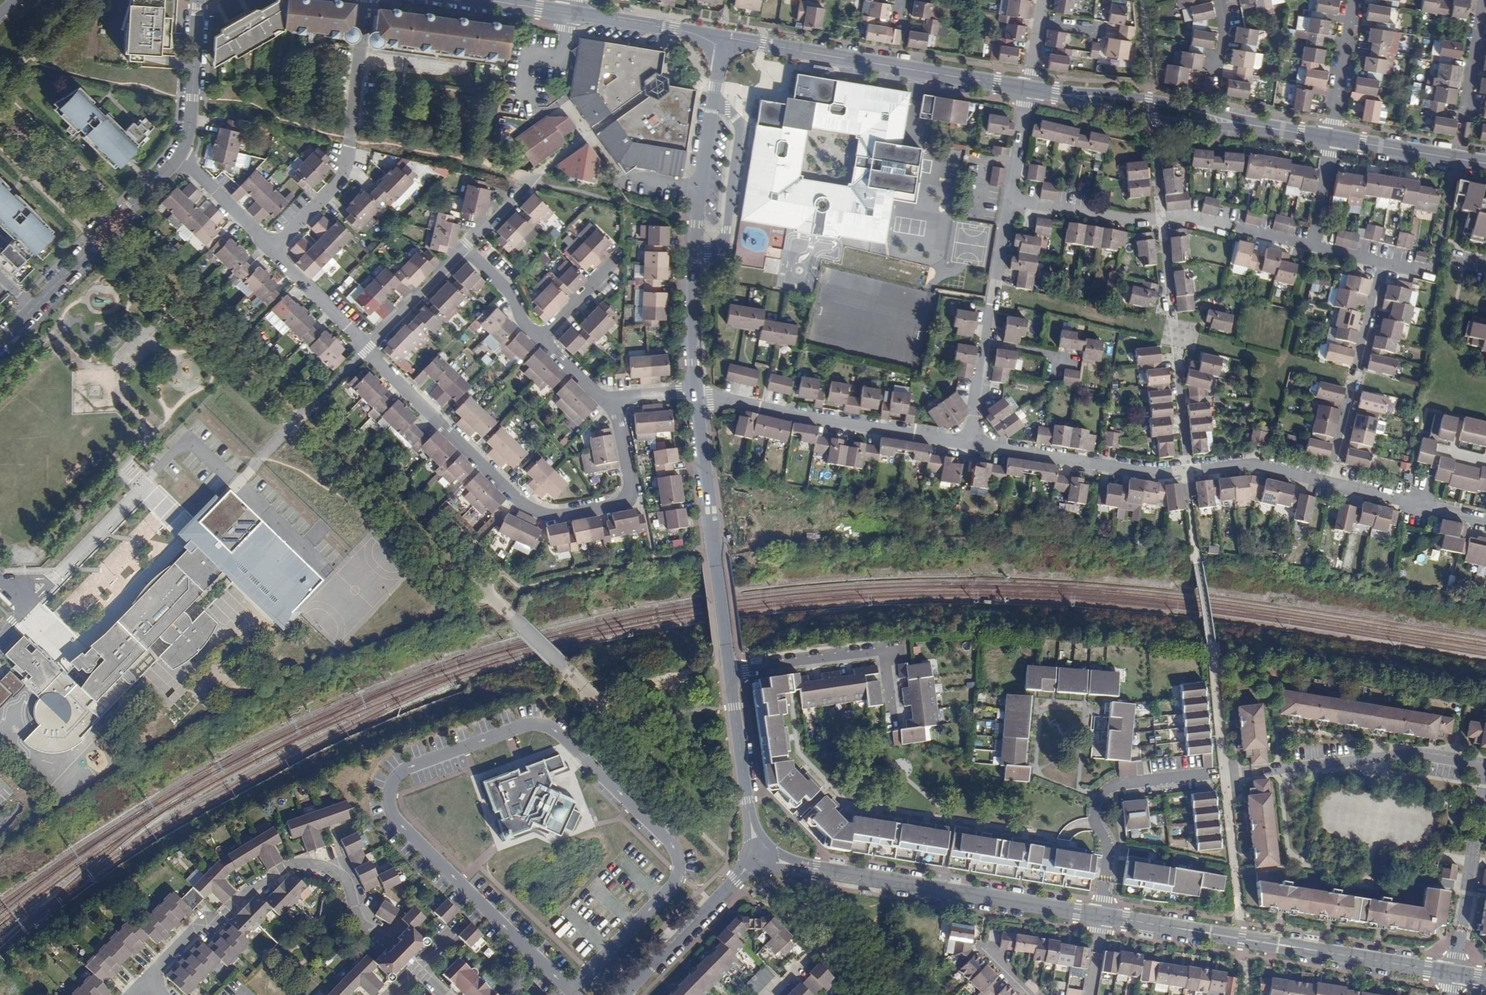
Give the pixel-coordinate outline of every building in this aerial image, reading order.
[(167,43),(168,43),(169,28),(161,27),(162,5),(141,3),(141,2),(140,0),(133,0),(132,0),(132,2),(129,32),(125,32),(123,64),(127,64),(126,70),(140,71),(141,65),(158,66),(159,58),(160,43),(167,43)] [(276,1),(260,10),(259,9),(256,9),(255,9),(252,11),(253,14),(247,17),(246,14),(231,23),(233,26),(227,29),(226,26),(222,28),(221,31),(221,33),(214,37),(214,50),(221,62),(233,55),(235,58),(247,51),(245,48),(253,44),(261,39),(262,42),(274,36),(272,33),(277,30),(283,31),(283,28),(286,0),(276,0),(276,1)] [(283,28),(350,34),(353,4),(340,3),(339,11),(332,10),(333,2),(310,0),(306,0),(306,7),(299,7),(300,0),(286,0),(283,28)] [(746,9),(747,0),(735,0),(734,7),(746,9)] [(746,9),(759,11),(760,0),(747,0),(746,9)] [(923,25),(938,28),(939,20),(930,19),(933,3),(914,0),(912,16),(924,18),(923,25)] [(1007,0),(1000,0),(998,14),(1000,14),(1005,15),(1007,0)] [(1027,19),(1030,1),(1023,0),(1007,0),(1005,15),(1015,17),(1027,19)] [(1053,12),(1072,15),(1074,0),(1055,0),(1053,12)] [(1207,19),(1214,17),(1210,2),(1200,4),(1200,0),(1184,0),(1183,0),(1185,8),(1189,7),(1192,22),(1207,19)] [(1315,12),(1311,11),(1309,18),(1325,20),(1327,14),(1336,15),(1339,0),(1317,0),(1315,12)] [(1398,0),(1379,0),(1378,5),(1389,7),(1393,8),(1393,4),(1394,1),(1398,2),(1398,0)] [(1445,1),(1442,0),(1422,0),(1420,11),(1436,14),(1436,16),(1443,17),(1445,1)] [(1466,19),(1469,0),(1453,0),(1453,2),(1445,1),(1443,17),(1451,18),(1451,17),(1466,19)] [(804,19),(803,26),(821,29),(824,9),(806,6),(806,2),(800,1),(797,18),(804,19)] [(858,22),(867,24),(874,25),(876,18),(887,20),(889,4),(878,2),(871,1),(868,16),(859,15),(858,22)] [(1108,22),(1120,24),(1124,25),(1127,6),(1111,4),(1108,22)] [(1389,7),(1378,5),(1368,4),(1366,20),(1376,22),(1375,28),(1390,31),(1391,24),(1387,23),(1389,7)] [(506,66),(512,27),(511,27),(497,25),(496,34),(490,34),(491,24),(464,21),(463,30),(457,29),(458,20),(431,16),(430,26),(423,25),(425,16),(398,12),(397,22),(389,20),(390,11),(378,9),(373,49),(407,53),(407,46),(420,48),(419,55),(460,60),(460,54),(473,55),(472,62),(506,66)] [(398,12),(390,11),(389,20),(397,22),(398,12)] [(1004,39),(1014,40),(1024,42),(1026,26),(1014,24),(1015,17),(1005,15),(1000,14),(999,22),(1007,23),(1004,39)] [(1330,21),(1325,20),(1309,18),(1302,17),(1299,16),(1296,37),(1307,39),(1323,42),(1324,35),(1327,36),(1330,21)] [(1451,18),(1443,17),(1442,23),(1464,27),(1466,19),(1451,17),(1451,18)] [(1189,44),(1204,47),(1211,48),(1213,33),(1206,32),(1207,25),(1207,19),(1192,22),(1189,44)] [(867,24),(865,39),(883,42),(886,27),(874,25),(867,24)] [(1120,24),(1119,32),(1134,34),(1135,27),(1124,25),(1120,24)] [(909,35),(907,46),(926,49),(928,33),(937,35),(938,28),(923,25),(922,33),(909,30),(909,35)] [(1256,46),(1258,30),(1236,26),(1235,35),(1233,42),(1241,43),(1240,50),(1254,53),(1256,53),(1257,46),(1256,46)] [(1375,28),(1370,28),(1367,43),(1372,43),(1371,50),(1386,52),(1387,46),(1389,46),(1392,31),(1390,31),(1375,28)] [(894,29),(891,43),(899,45),(902,30),(898,29),(894,29)] [(1064,48),(1066,33),(1047,30),(1046,39),(1045,45),(1057,47),(1064,48)] [(1134,34),(1119,32),(1118,39),(1130,41),(1133,42),(1134,34)] [(1016,64),(1018,48),(1013,47),(1014,40),(1004,39),(990,36),(989,44),(993,45),(991,60),(1016,64)] [(1130,41),(1118,39),(1108,37),(1105,56),(1127,60),(1130,41)] [(657,50),(587,39),(572,51),(577,58),(570,97),(590,125),(644,86),(643,80),(654,72),(660,75),(664,52),(657,50)] [(1323,42),(1307,39),(1306,46),(1303,46),(1301,60),(1303,60),(1318,63),(1323,64),(1325,50),(1322,49),(1323,42)] [(1459,59),(1462,43),(1440,40),(1439,51),(1438,55),(1437,62),(1439,63),(1452,65),(1453,58),(1459,59)] [(1097,58),(1100,43),(1092,42),(1090,57),(1097,58)] [(166,58),(167,43),(160,43),(159,58),(166,58)] [(1189,68),(1200,70),(1202,59),(1204,47),(1189,44),(1188,52),(1181,51),(1179,66),(1189,68)] [(407,53),(419,55),(420,48),(407,46),(407,53)] [(1073,50),(1064,48),(1057,47),(1056,54),(1050,53),(1047,69),(1065,72),(1068,56),(1072,57),(1073,50)] [(1254,53),(1240,50),(1232,49),(1230,65),(1237,66),(1236,73),(1252,76),(1253,68),(1251,68),(1254,53)] [(1386,52),(1371,50),(1369,57),(1365,56),(1363,70),(1367,71),(1382,73),(1385,74),(1387,60),(1385,60),(1386,52)] [(1256,53),(1254,53),(1251,68),(1253,68),(1258,69),(1261,67),(1263,54),(1256,53)] [(460,60),(472,62),(473,55),(460,54),(460,60)] [(389,69),(402,71),(404,59),(392,56),(389,69)] [(1312,85),(1324,87),(1327,72),(1317,71),(1318,63),(1303,60),(1302,68),(1305,69),(1303,84),(1312,85)] [(1458,82),(1461,66),(1452,65),(1439,63),(1437,78),(1434,78),(1433,85),(1435,85),(1448,87),(1449,80),(1458,82)] [(1186,86),(1189,68),(1179,66),(1166,64),(1164,83),(1170,84),(1186,86)] [(1357,77),(1354,92),(1376,95),(1378,80),(1381,81),(1382,73),(1367,71),(1366,78),(1357,77)] [(1252,76),(1236,73),(1235,81),(1228,80),(1225,95),(1246,98),(1249,83),(1251,84),(1252,76)] [(807,132),(807,130),(804,130),(798,120),(788,127),(781,126),(784,113),(776,102),(761,100),(742,213),(748,221),(785,227),(788,213),(795,214),(794,222),(802,227),(810,230),(809,233),(823,236),(824,232),(832,232),(840,230),(842,221),(849,222),(847,237),(879,242),(881,234),(886,235),(892,200),(894,191),(912,194),(920,149),(901,145),(909,102),(902,101),(904,91),(797,74),(795,90),(803,100),(815,102),(814,111),(805,116),(811,126),(810,128),(855,135),(855,139),(858,139),(851,183),(848,183),(847,186),(803,178),(803,175),(800,175),(807,132)] [(1203,91),(1211,92),(1213,77),(1205,76),(1203,91)] [(682,176),(696,90),(667,85),(668,91),(657,99),(651,97),(597,136),(625,174),(635,166),(657,170),(657,172),(682,177),(682,176)] [(1312,94),(1326,96),(1327,88),(1324,87),(1312,85),(1311,91),(1296,88),(1292,109),(1309,112),(1312,94)] [(1428,108),(1444,110),(1445,103),(1455,105),(1458,89),(1448,87),(1435,85),(1432,101),(1430,101),(1428,108)] [(82,137),(109,163),(112,161),(117,166),(150,132),(140,123),(137,126),(133,122),(125,131),(100,107),(90,118),(84,112),(94,101),(79,86),(76,89),(69,93),(65,98),(63,97),(53,103),(62,112),(59,115),(70,125),(66,129),(72,136),(79,129),(84,134),(82,137)] [(804,130),(807,130),(810,131),(810,128),(811,126),(805,116),(814,111),(815,102),(803,100),(795,90),(793,98),(787,97),(785,103),(776,102),(784,113),(781,126),(788,127),(798,120),(804,130)] [(1354,92),(1351,92),(1349,100),(1364,102),(1361,120),(1378,123),(1381,107),(1382,97),(1376,95),(1354,92)] [(965,125),(969,102),(923,94),(920,113),(930,114),(930,119),(965,125)] [(1388,108),(1381,107),(1378,123),(1385,124),(1388,108)] [(1432,132),(1453,135),(1454,126),(1455,120),(1443,117),(1444,110),(1428,108),(1427,116),(1434,117),(1432,132)] [(1008,117),(988,113),(985,132),(1011,136),(1013,123),(1007,122),(1008,117)] [(576,126),(569,117),(548,117),(547,116),(516,138),(523,147),(526,145),(538,163),(566,142),(562,137),(576,126)] [(234,131),(237,121),(228,119),(225,129),(234,131)] [(1056,143),(1060,126),(1041,121),(1039,126),(1034,125),(1031,137),(1056,143)] [(1472,138),(1474,123),(1466,122),(1463,137),(1472,138)] [(1056,143),(1080,148),(1083,137),(1077,135),(1078,130),(1060,126),(1056,143)] [(241,133),(234,131),(225,129),(220,127),(217,140),(215,139),(213,147),(236,152),(241,133)] [(1105,154),(1109,137),(1090,133),(1088,138),(1083,137),(1080,148),(1105,154)] [(523,147),(516,138),(515,139),(521,149),(534,166),(538,163),(526,145),(523,147)] [(993,145),(991,153),(1008,156),(1009,148),(993,145)] [(236,152),(213,147),(211,154),(213,154),(211,161),(217,162),(216,168),(232,172),(236,152)] [(597,168),(603,164),(592,149),(589,150),(583,150),(581,147),(557,164),(555,173),(568,176),(567,180),(581,183),(582,180),(594,183),(597,168)] [(330,159),(327,157),(318,148),(304,162),(321,179),(326,174),(325,172),(329,168),(325,164),(330,159)] [(925,150),(920,149),(912,194),(894,191),(892,200),(915,204),(925,150)] [(1212,152),(1192,150),(1191,167),(1216,169),(1217,158),(1211,157),(1212,152)] [(1223,159),(1217,158),(1216,169),(1241,172),(1242,155),(1223,153),(1223,159)] [(1264,157),(1246,154),(1246,155),(1243,179),(1260,181),(1260,179),(1264,157)] [(1260,179),(1272,181),(1276,159),(1264,157),(1260,179)] [(1276,159),(1272,181),(1286,184),(1289,166),(1290,162),(1276,159)] [(290,177),(301,188),(306,183),(311,187),(315,182),(316,184),(321,179),(304,162),(290,177)] [(1125,164),(1127,181),(1147,179),(1146,168),(1145,162),(1125,164)] [(1029,165),(1028,172),(1044,175),(1045,167),(1029,165)] [(386,175),(403,191),(417,177),(406,166),(401,170),(397,166),(392,171),(391,170),(386,175)] [(1003,187),(1006,168),(993,166),(990,185),(1003,187)] [(1289,166),(1286,184),(1286,188),(1300,190),(1303,168),(1289,166)] [(1318,170),(1303,168),(1300,190),(1299,192),(1314,194),(1318,170)] [(1172,169),(1162,169),(1163,181),(1164,189),(1165,195),(1173,194),(1180,193),(1182,193),(1180,178),(1175,178),(1172,176),(1172,169)] [(239,187),(231,195),(237,200),(246,191),(248,189),(254,194),(266,182),(255,171),(239,187)] [(1027,180),(1043,183),(1044,175),(1028,172),(1027,180)] [(1337,173),(1333,197),(1348,199),(1348,198),(1351,176),(1337,173)] [(1366,174),(1365,178),(1363,196),(1377,198),(1380,176),(1366,174)] [(373,190),(385,202),(390,197),(394,201),(403,191),(386,175),(381,180),(383,181),(373,190)] [(1365,178),(1351,176),(1348,198),(1362,200),(1363,196),(1365,178)] [(1392,179),(1380,176),(1377,198),(1375,207),(1387,209),(1389,200),(1392,179)] [(465,198),(478,201),(486,203),(488,198),(490,190),(481,188),(483,181),(469,178),(469,182),(465,198)] [(7,190),(9,188),(0,179),(0,197),(7,190)] [(1129,199),(1149,197),(1148,191),(1147,179),(1127,181),(1129,199)] [(1404,180),(1392,179),(1389,200),(1401,202),(1404,180)] [(1419,183),(1404,180),(1401,202),(1400,204),(1415,207),(1418,187),(1419,183)] [(1457,181),(1453,210),(1467,213),(1462,235),(1469,237),(1484,241),(1485,241),(1485,199),(1483,199),(1482,200),(1481,202),(1479,201),(1482,187),(1457,181)] [(257,201),(247,210),(253,216),(277,192),(266,182),(254,194),(259,199),(257,201)] [(191,183),(181,193),(179,195),(174,190),(162,203),(173,213),(196,189),(191,183)] [(1050,184),(1043,183),(1040,199),(1048,200),(1050,184)] [(1050,184),(1048,200),(1055,201),(1058,185),(1050,184)] [(1439,191),(1418,187),(1415,207),(1415,210),(1436,214),(1439,191)] [(196,189),(173,213),(184,224),(196,211),(190,206),(193,204),(202,194),(196,189)] [(0,197),(0,206),(3,203),(4,204),(12,195),(7,190),(0,197)] [(371,216),(385,202),(373,190),(369,195),(364,191),(360,195),(359,194),(354,199),(371,216)] [(277,192),(253,216),(259,222),(260,220),(268,212),(270,210),(276,215),(293,197),(289,193),(284,199),(277,192)] [(0,213),(0,226),(13,239),(3,249),(1,247),(0,248),(0,263),(12,274),(33,252),(45,241),(51,234),(46,228),(48,226),(14,193),(12,195),(4,204),(3,203),(0,206),(0,209),(2,210),(0,213)] [(1180,193),(1173,194),(1174,210),(1182,210),(1180,193)] [(553,213),(534,194),(525,203),(520,207),(525,212),(534,221),(539,216),(544,222),(553,213)] [(1173,194),(1165,195),(1167,211),(1174,210),(1173,194)] [(1205,197),(1201,213),(1209,214),(1213,199),(1205,197)] [(460,218),(476,222),(477,215),(483,216),(485,208),(486,203),(478,201),(465,198),(460,218)] [(1362,200),(1348,198),(1348,199),(1347,204),(1361,207),(1362,200)] [(360,227),(371,216),(354,199),(349,204),(350,205),(346,210),(350,214),(345,219),(357,230),(360,227)] [(1213,199),(1209,214),(1216,216),(1220,200),(1213,199)] [(196,211),(184,224),(194,234),(218,210),(212,204),(203,214),(201,216),(196,211)] [(1248,208),(1244,223),(1251,225),(1255,210),(1248,208)] [(218,210),(194,234),(205,245),(217,233),(217,232),(212,227),(214,225),(224,215),(218,210)] [(1259,227),(1262,211),(1255,210),(1251,225),(1259,227)] [(537,223),(534,221),(525,212),(520,216),(516,212),(512,215),(506,222),(522,237),(537,223)] [(452,223),(454,216),(439,213),(434,231),(456,236),(459,224),(452,223)] [(793,231),(809,233),(810,230),(802,227),(794,222),(795,214),(788,213),(785,227),(793,229),(793,231)] [(1275,215),(1272,230),(1279,231),(1283,217),(1275,215)] [(317,222),(342,246),(350,237),(352,235),(340,223),(335,228),(332,226),(323,216),(320,219),(317,222)] [(365,232),(376,221),(371,216),(360,227),(365,232)] [(1290,219),(1283,217),(1279,231),(1286,233),(1290,219)] [(1037,218),(1034,234),(1042,235),(1044,220),(1037,218)] [(1297,220),(1290,219),(1286,233),(1294,235),(1297,220)] [(1049,237),(1052,221),(1044,220),(1042,235),(1049,237)] [(840,236),(847,237),(849,222),(842,221),(840,230),(832,232),(824,232),(823,236),(839,238),(840,236)] [(331,256),(342,246),(317,222),(314,226),(312,228),(321,237),(324,239),(319,244),(331,256)] [(501,227),(497,231),(501,236),(496,240),(508,252),(514,246),(521,239),(522,237),(506,222),(501,227)] [(590,223),(577,236),(578,237),(584,242),(596,229),(590,223)] [(1065,243),(1082,246),(1085,226),(1073,224),(1068,223),(1065,243)] [(668,245),(668,226),(641,225),(641,238),(648,238),(648,242),(648,244),(661,245),(668,245)] [(1375,226),(1368,225),(1364,239),(1371,241),(1375,226)] [(1082,246),(1099,249),(1102,229),(1085,226),(1082,246)] [(1382,228),(1375,226),(1371,241),(1379,243),(1382,228)] [(596,229),(584,242),(603,261),(610,255),(606,251),(604,253),(602,251),(604,249),(611,243),(596,229)] [(1118,248),(1124,249),(1127,233),(1110,230),(1102,229),(1099,249),(1117,252),(1118,248)] [(1171,253),(1172,263),(1181,262),(1180,256),(1183,253),(1188,252),(1185,229),(1169,231),(1170,245),(1171,253)] [(1341,247),(1345,232),(1338,230),(1334,245),(1341,247)] [(447,246),(453,247),(456,236),(434,231),(430,249),(445,252),(447,246)] [(1352,234),(1345,232),(1341,247),(1349,248),(1352,234)] [(1399,232),(1396,247),(1403,249),(1407,234),(1399,232)] [(217,233),(205,245),(210,249),(221,238),(217,233)] [(1153,233),(1136,235),(1139,257),(1143,257),(1147,260),(1147,266),(1156,265),(1155,255),(1154,247),(1153,233)] [(1360,235),(1352,234),(1349,248),(1356,250),(1360,235)] [(1414,236),(1411,235),(1407,234),(1403,249),(1411,251),(1414,236)] [(356,243),(359,241),(352,235),(350,237),(356,243)] [(1018,253),(1037,256),(1040,239),(1034,238),(1021,236),(1015,235),(1014,241),(1013,247),(1019,248),(1018,253)] [(584,242),(578,237),(565,250),(571,255),(584,242)] [(210,249),(209,250),(215,255),(224,264),(241,247),(236,242),(235,243),(230,239),(226,243),(221,238),(210,249)] [(320,267),(331,256),(319,244),(314,250),(311,247),(302,238),(299,241),(296,244),(320,267)] [(521,239),(514,246),(518,250),(525,243),(521,239)] [(581,266),(585,269),(591,263),(593,261),(595,263),(593,265),(597,268),(603,261),(584,242),(571,255),(571,256),(581,266)] [(1230,271),(1252,276),(1257,256),(1250,254),(1253,246),(1242,243),(1236,242),(1230,271)] [(310,278),(320,267),(296,244),(293,247),(291,249),(300,259),(303,261),(298,266),(310,278)] [(661,252),(661,245),(648,244),(645,244),(644,264),(667,265),(667,252),(661,252)] [(241,247),(224,264),(235,275),(238,278),(250,266),(245,261),(249,257),(245,253),(246,252),(241,247)] [(766,265),(765,247),(735,247),(735,265),(766,265)] [(1257,256),(1252,276),(1274,281),(1281,253),(1274,251),(1266,249),(1264,257),(1257,256)] [(432,269),(438,262),(427,251),(425,253),(422,256),(418,252),(418,251),(408,261),(424,277),(432,269)] [(1018,271),(1017,278),(1033,281),(1037,256),(1018,253),(1017,258),(1011,257),(1011,262),(1010,269),(1018,271)] [(1289,255),(1281,253),(1274,281),(1292,286),(1297,266),(1292,265),(1287,264),(1289,255)] [(320,267),(325,272),(336,261),(331,256),(320,267)] [(566,260),(557,269),(563,274),(558,279),(568,288),(573,293),(579,287),(586,279),(577,270),(566,260)] [(420,282),(424,277),(408,261),(394,276),(406,287),(410,282),(415,287),(420,282)] [(457,281),(467,290),(471,285),(477,291),(486,282),(466,263),(458,271),(453,276),(457,281)] [(666,279),(667,265),(644,264),(643,285),(660,285),(660,279),(666,279)] [(239,278),(241,281),(252,291),(269,274),(264,270),(263,271),(259,266),(255,270),(250,266),(238,278),(239,278)] [(407,295),(410,291),(406,287),(394,276),(386,268),(375,279),(388,291),(393,285),(395,288),(403,295),(405,297),(407,295)] [(1344,290),(1367,296),(1368,290),(1370,281),(1362,279),(1364,272),(1349,269),(1344,290)] [(1175,292),(1177,304),(1193,303),(1191,280),(1186,281),(1183,279),(1183,271),(1173,272),(1174,283),(1175,292)] [(254,293),(267,306),(279,294),(274,289),(275,288),(278,285),(273,281),(274,279),(269,274),(252,291),(253,292),(254,293)] [(230,280),(233,283),(238,278),(235,275),(230,280)] [(558,279),(556,277),(542,291),(558,307),(564,301),(568,298),(563,293),(568,288),(558,279)] [(233,283),(236,286),(241,281),(239,278),(238,278),(233,283)] [(1017,278),(1016,288),(1032,291),(1033,281),(1017,278)] [(388,291),(375,279),(365,289),(389,313),(392,310),(394,308),(393,306),(385,298),(382,296),(388,291)] [(467,290),(457,281),(452,285),(448,281),(443,287),(439,291),(455,307),(466,295),(470,299),(473,296),(467,290)] [(1384,300),(1407,306),(1412,284),(1398,281),(1396,288),(1387,286),(1386,290),(1384,300)] [(1128,305),(1147,309),(1148,303),(1154,305),(1158,285),(1142,282),(1140,289),(1132,287),(1128,305)] [(359,284),(348,295),(354,300),(365,289),(359,284)] [(665,306),(666,292),(659,292),(660,285),(643,285),(642,305),(665,306)] [(389,313),(365,289),(354,300),(366,312),(371,307),(374,309),(382,317),(383,319),(385,317),(389,313)] [(1339,308),(1353,312),(1356,302),(1365,304),(1366,301),(1367,296),(1344,290),(1338,289),(1333,307),(1339,308)] [(455,307),(439,291),(435,295),(429,301),(433,305),(429,310),(441,321),(455,307)] [(542,319),(544,322),(551,315),(558,307),(542,291),(532,301),(537,305),(532,310),(542,319)] [(614,312),(611,309),(606,304),(602,300),(595,308),(588,315),(604,331),(614,321),(609,317),(614,312)] [(1409,325),(1413,307),(1407,306),(1384,300),(1383,304),(1382,309),(1391,311),(1389,320),(1403,324),(1409,325)] [(275,314),(290,328),(307,311),(302,306),(301,307),(296,303),(292,307),(287,302),(280,309),(275,314)] [(744,326),(747,306),(730,303),(726,323),(734,324),(744,326)] [(1193,303),(1177,304),(1177,312),(1194,311),(1193,303)] [(429,310),(424,305),(420,310),(421,312),(416,316),(412,321),(424,333),(428,328),(432,332),(442,322),(441,321),(429,310)] [(665,306),(642,305),(641,325),(642,325),(645,325),(658,326),(658,319),(665,320),(665,306)] [(763,318),(764,308),(747,306),(744,326),(754,328),(761,329),(763,318)] [(486,309),(475,320),(490,334),(506,317),(500,311),(496,308),(492,312),(487,308),(486,309)] [(1335,327),(1337,327),(1358,332),(1360,325),(1356,324),(1358,319),(1359,313),(1353,312),(1339,308),(1335,327)] [(975,319),(976,312),(956,309),(952,327),(956,327),(955,335),(972,337),(973,329),(975,319)] [(1211,323),(1209,329),(1229,334),(1233,316),(1208,310),(1205,322),(1211,323)] [(307,311),(290,328),(304,342),(316,330),(312,326),(315,322),(311,317),(312,316),(307,311)] [(604,331),(588,315),(582,321),(578,325),(583,329),(578,334),(589,344),(590,345),(604,331)] [(512,323),(506,317),(490,334),(504,348),(516,336),(511,331),(515,327),(512,323)] [(1006,324),(1004,334),(1003,338),(1003,342),(1019,344),(1020,338),(1024,338),(1027,320),(1007,317),(1006,324)] [(1485,360),(1485,320),(1472,317),(1471,323),(1467,322),(1463,337),(1467,338),(1465,345),(1480,348),(1478,358),(1484,360),(1485,360)] [(780,321),(763,318),(761,329),(759,339),(768,340),(776,342),(780,321)] [(1403,324),(1389,320),(1383,319),(1382,325),(1380,330),(1377,329),(1375,337),(1396,342),(1399,342),(1403,324)] [(412,321),(407,326),(406,325),(400,331),(396,334),(411,349),(421,339),(425,343),(429,338),(424,333),(412,321)] [(776,342),(788,343),(794,345),(797,324),(780,321),(776,342)] [(578,334),(569,325),(562,332),(556,338),(570,352),(574,348),(580,353),(589,344),(578,334)] [(1338,347),(1354,351),(1356,340),(1358,332),(1337,327),(1334,339),(1340,340),(1338,347)] [(316,330),(304,342),(305,342),(319,356),(336,339),(331,334),(329,335),(324,331),(321,334),(316,330)] [(1064,349),(1073,350),(1083,352),(1085,342),(1078,341),(1076,338),(1076,333),(1062,331),(1058,348),(1064,349)] [(516,336),(504,348),(501,351),(510,360),(516,354),(520,359),(525,354),(534,345),(525,336),(520,332),(516,336)] [(411,349),(396,334),(392,338),(387,344),(388,345),(384,350),(387,353),(395,361),(395,362),(405,372),(410,367),(402,359),(411,349)] [(429,338),(434,343),(437,340),(432,335),(429,338)] [(1396,342),(1375,337),(1373,345),(1370,355),(1384,358),(1386,351),(1394,353),(1396,342)] [(336,339),(319,356),(333,370),(345,358),(340,354),(344,350),(339,345),(341,344),(336,339)] [(1083,352),(1083,355),(1082,361),(1100,363),(1103,342),(1085,339),(1085,342),(1083,352)] [(1160,363),(1157,341),(1137,342),(1139,365),(1145,365),(1160,363)] [(958,362),(957,368),(973,371),(974,363),(976,353),(977,346),(957,343),(953,361),(958,362)] [(1324,359),(1350,366),(1352,357),(1354,351),(1338,347),(1328,345),(1324,359)] [(524,373),(533,382),(552,362),(546,357),(538,349),(530,358),(525,363),(529,367),(524,373)] [(1014,371),(1017,353),(996,349),(995,356),(994,367),(992,374),(1009,377),(1010,371),(1014,371)] [(1222,356),(1203,351),(1200,364),(1191,362),(1189,370),(1217,377),(1222,356)] [(668,374),(666,354),(650,356),(648,356),(650,383),(660,382),(659,377),(656,378),(656,375),(659,375),(668,374)] [(1396,361),(1384,358),(1370,355),(1369,361),(1367,370),(1393,376),(1396,361)] [(436,379),(448,367),(437,356),(428,365),(413,380),(419,386),(428,376),(431,374),(436,379)] [(650,383),(648,356),(629,357),(631,372),(631,377),(640,376),(643,376),(643,379),(640,379),(641,384),(650,383)] [(557,384),(565,375),(558,368),(552,362),(533,382),(542,391),(547,385),(552,389),(557,384)] [(1145,365),(1147,386),(1169,383),(1167,369),(1161,370),(1160,363),(1145,365)] [(730,364),(726,379),(729,380),(733,381),(737,365),(730,364)] [(737,365),(733,381),(741,383),(744,367),(737,365)] [(459,377),(448,367),(436,379),(441,384),(439,386),(431,394),(429,396),(430,396),(435,401),(447,389),(459,377)] [(744,367),(741,383),(745,384),(748,384),(751,369),(744,367)] [(973,371),(957,368),(955,376),(971,379),(973,371)] [(751,369),(748,384),(755,386),(759,371),(754,369),(751,369)] [(1070,386),(1072,371),(1065,369),(1062,385),(1070,386)] [(1217,377),(1189,370),(1185,385),(1188,386),(1190,398),(1205,396),(1206,390),(1214,392),(1217,377)] [(1077,388),(1080,372),(1072,371),(1070,386),(1077,388)] [(351,387),(363,398),(379,381),(374,376),(373,378),(368,373),(364,377),(359,373),(348,384),(351,387)] [(779,375),(771,374),(767,389),(775,391),(779,375)] [(1008,385),(1009,377),(992,374),(992,377),(991,382),(1008,385)] [(779,375),(775,391),(782,393),(786,377),(779,375)] [(823,400),(824,391),(816,390),(818,379),(801,376),(798,396),(805,397),(815,399),(814,403),(814,407),(822,408),(823,400)] [(470,388),(459,377),(447,389),(435,401),(441,407),(442,405),(450,397),(452,395),(458,400),(470,388)] [(790,394),(793,379),(786,377),(782,393),(790,394)] [(564,413),(583,393),(577,388),(570,380),(561,389),(556,394),(560,398),(555,404),(564,413)] [(348,390),(351,387),(348,384),(346,381),(341,386),(345,390),(346,389),(346,390),(347,389),(348,390)] [(379,381),(363,398),(371,406),(368,410),(373,415),(388,401),(383,396),(387,392),(383,387),(384,386),(379,381)] [(851,413),(854,396),(846,395),(848,383),(831,381),(828,401),(834,402),(844,403),(844,408),(843,411),(851,413)] [(1147,386),(1149,405),(1171,402),(1169,383),(1147,386)] [(1342,398),(1344,389),(1336,387),(1330,386),(1319,383),(1315,397),(1326,400),(1341,404),(1342,398)] [(861,397),(854,396),(851,413),(859,414),(859,410),(860,406),(871,408),(874,408),(877,409),(880,389),(863,386),(861,397)] [(907,405),(909,393),(891,390),(890,402),(883,401),(881,409),(880,417),(888,419),(889,415),(890,411),(898,412),(906,414),(907,405)] [(588,415),(597,406),(590,400),(583,393),(564,413),(578,426),(588,415)] [(956,393),(942,403),(956,422),(960,419),(966,415),(962,410),(967,407),(956,393)] [(1373,412),(1384,414),(1387,399),(1377,397),(1370,395),(1361,393),(1360,399),(1358,408),(1373,412)] [(1205,396),(1190,398),(1190,405),(1187,405),(1189,419),(1209,417),(1207,403),(1205,403),(1205,396)] [(469,398),(458,408),(455,412),(461,417),(463,419),(461,421),(459,419),(455,423),(463,430),(482,411),(469,398)] [(1002,399),(1001,400),(987,410),(990,414),(985,418),(988,422),(992,428),(1013,413),(1002,399)] [(1319,405),(1315,419),(1336,424),(1338,415),(1341,404),(1326,400),(1325,407),(1319,405)] [(388,401),(373,415),(379,421),(382,417),(391,426),(408,409),(403,404),(401,406),(397,401),(393,405),(388,401)] [(1171,402),(1149,405),(1151,419),(1172,417),(1171,402)] [(956,422),(942,403),(928,413),(939,427),(943,424),(946,429),(952,425),(956,422)] [(662,410),(661,405),(652,406),(654,433),(673,432),(673,431),(671,412),(662,412),(659,413),(659,410),(662,410)] [(905,422),(913,423),(916,407),(907,405),(906,414),(905,422)] [(635,435),(654,433),(652,406),(642,406),(643,411),(645,411),(646,413),(643,414),(633,414),(635,435)] [(1372,418),(1373,412),(1358,408),(1355,422),(1353,428),(1374,434),(1378,419),(1372,418)] [(408,409),(391,426),(405,440),(412,447),(422,437),(423,435),(412,424),(416,420),(411,415),(412,414),(408,409)] [(496,424),(482,411),(463,430),(471,438),(475,434),(473,432),(474,431),(476,433),(482,438),(485,435),(496,424)] [(752,435),(757,415),(745,412),(744,418),(738,416),(733,435),(751,439),(752,435)] [(1013,413),(992,428),(996,434),(999,437),(1004,434),(1007,438),(1023,427),(1013,413)] [(1442,418),(1443,415),(1435,413),(1429,437),(1436,439),(1437,436),(1444,438),(1443,441),(1451,443),(1457,419),(1450,417),(1449,420),(1442,418)] [(752,435),(769,438),(774,419),(767,417),(757,415),(752,435)] [(1147,438),(1153,438),(1171,435),(1169,425),(1173,424),(1172,417),(1151,419),(1145,420),(1147,438)] [(1209,417),(1189,419),(1190,434),(1205,432),(1210,432),(1209,417)] [(1485,422),(1485,426),(1469,423),(1469,419),(1463,418),(1459,442),(1464,443),(1464,440),(1481,443),(1480,446),(1485,447),(1485,422)] [(786,442),(790,423),(782,421),(774,419),(769,438),(786,442)] [(1317,435),(1316,441),(1331,445),(1334,432),(1336,424),(1315,419),(1312,433),(1317,435)] [(821,453),(823,438),(816,436),(818,427),(806,426),(793,424),(791,433),(799,434),(800,438),(799,442),(814,445),(813,452),(821,453)] [(1046,428),(1043,444),(1055,446),(1067,448),(1071,429),(1053,426),(1053,429),(1046,428)] [(1038,427),(1035,443),(1043,444),(1046,428),(1038,427)] [(490,439),(486,442),(492,448),(494,450),(492,452),(490,450),(487,453),(494,461),(514,441),(500,428),(490,439)] [(1371,447),(1374,434),(1353,428),(1350,439),(1348,449),(1364,453),(1365,446),(1371,447)] [(592,453),(614,449),(610,429),(598,431),(594,432),(596,438),(589,439),(592,453)] [(1071,429),(1067,448),(1081,450),(1093,452),(1096,437),(1088,435),(1089,432),(1071,429)] [(1260,431),(1253,430),(1249,444),(1256,446),(1260,431)] [(1103,431),(1101,446),(1111,448),(1113,433),(1103,431)] [(1267,433),(1260,431),(1256,446),(1264,447),(1267,433)] [(412,447),(411,448),(416,452),(420,448),(430,457),(446,442),(436,432),(427,441),(422,437),(412,447)] [(1205,432),(1190,434),(1193,457),(1207,456),(1205,432)] [(1121,434),(1113,433),(1111,448),(1118,449),(1120,441),(1121,434)] [(1156,461),(1173,459),(1171,435),(1153,438),(1156,461)] [(844,466),(847,447),(842,446),(843,441),(835,439),(823,438),(821,453),(828,455),(826,463),(844,466)] [(904,451),(906,442),(895,440),(881,438),(880,447),(872,445),(870,462),(878,463),(879,456),(893,458),(894,453),(897,450),(904,451)] [(1481,466),(1480,469),(1454,463),(1454,460),(1433,455),(1437,441),(1422,438),(1417,458),(1424,460),(1423,464),(1430,466),(1430,468),(1436,470),(1435,477),(1442,479),(1441,482),(1447,484),(1447,487),(1453,488),(1454,485),(1470,489),(1469,492),(1476,494),(1476,490),(1482,492),(1483,488),(1485,489),(1485,467),(1481,466)] [(1331,445),(1316,441),(1308,439),(1305,454),(1327,459),(1329,452),(1331,445)] [(527,454),(514,441),(494,461),(502,469),(506,465),(504,463),(506,461),(508,463),(513,469),(517,465),(527,454)] [(446,442),(430,457),(440,467),(436,471),(440,476),(441,475),(451,465),(447,460),(455,451),(446,442)] [(870,462),(872,445),(858,443),(853,442),(852,448),(847,447),(844,466),(861,469),(863,460),(870,462)] [(934,472),(936,456),(929,455),(931,446),(918,444),(906,442),(904,451),(911,453),(914,456),(913,460),(927,463),(926,471),(934,472)] [(605,471),(618,469),(614,449),(592,453),(582,455),(586,475),(605,471)] [(653,452),(656,472),(672,470),(671,463),(677,462),(676,449),(656,452),(653,452)] [(1372,455),(1364,453),(1348,449),(1346,455),(1344,464),(1368,469),(1372,455)] [(451,465),(441,475),(450,484),(456,478),(460,483),(465,478),(474,469),(460,456),(451,465)] [(939,482),(957,485),(960,466),(955,465),(956,459),(947,458),(936,456),(934,472),(940,473),(939,482)] [(1030,473),(1032,463),(1023,461),(1007,458),(1006,467),(998,466),(996,482),(1004,483),(1005,476),(1019,478),(1020,473),(1023,471),(1030,473)] [(528,472),(527,473),(531,478),(532,479),(534,481),(532,483),(530,481),(527,484),(534,492),(554,472),(540,459),(535,465),(528,472)] [(525,470),(528,472),(535,465),(532,463),(525,470)] [(996,482),(998,466),(987,464),(979,463),(978,469),(973,468),(969,488),(988,491),(989,481),(996,482)] [(1052,491),(1060,493),(1062,477),(1055,475),(1057,467),(1044,465),(1032,463),(1030,473),(1037,474),(1040,477),(1039,481),(1053,484),(1052,491)] [(658,492),(681,489),(679,476),(673,476),(672,470),(656,472),(658,492)] [(554,472),(534,492),(542,499),(546,496),(544,494),(546,492),(548,494),(549,495),(553,499),(567,485),(554,472)] [(464,497),(473,506),(492,486),(478,473),(470,482),(465,487),(469,492),(464,497)] [(1255,493),(1258,478),(1251,476),(1244,477),(1231,479),(1234,501),(1234,503),(1249,502),(1248,491),(1255,493)] [(1084,506),(1087,486),(1081,486),(1082,480),(1073,478),(1062,477),(1060,493),(1067,494),(1065,503),(1084,506)] [(1274,507),(1274,505),(1280,483),(1270,481),(1258,478),(1255,493),(1261,495),(1260,503),(1274,507)] [(1234,501),(1231,479),(1221,480),(1210,481),(1212,496),(1219,496),(1220,503),(1234,501)] [(1139,506),(1140,504),(1143,482),(1139,481),(1128,480),(1127,488),(1120,487),(1118,503),(1139,506)] [(1213,508),(1212,496),(1210,481),(1201,482),(1195,482),(1197,496),(1198,509),(1213,508)] [(1155,500),(1166,501),(1164,485),(1152,484),(1143,482),(1140,504),(1154,506),(1155,500)] [(1289,507),(1295,509),(1299,494),(1292,493),(1293,487),(1285,485),(1280,483),(1274,505),(1289,508),(1289,507)] [(1182,511),(1181,498),(1179,484),(1171,485),(1164,485),(1166,501),(1167,512),(1182,511)] [(1115,486),(1106,485),(1105,491),(1098,490),(1096,506),(1117,509),(1118,503),(1120,487),(1115,486)] [(492,486),(473,506),(482,515),(487,509),(492,514),(497,509),(498,507),(505,500),(492,486)] [(656,510),(657,513),(678,510),(677,503),(683,503),(681,489),(658,492),(661,509),(656,510)] [(300,613),(296,609),(323,582),(230,491),(219,501),(215,497),(176,536),(185,545),(183,547),(186,551),(190,555),(197,548),(204,556),(205,560),(209,561),(222,573),(282,633),(300,613)] [(1308,524),(1314,498),(1306,496),(1299,494),(1295,509),(1292,521),(1308,524)] [(1354,508),(1351,522),(1371,527),(1376,506),(1369,505),(1362,503),(1361,509),(1354,508)] [(1333,530),(1348,533),(1351,522),(1354,508),(1346,506),(1339,504),(1333,530)] [(1395,526),(1398,512),(1391,510),(1376,506),(1371,527),(1371,529),(1386,533),(1388,525),(1395,526)] [(678,510),(657,513),(658,525),(666,524),(667,531),(686,528),(684,509),(678,510)] [(622,513),(627,535),(645,531),(642,516),(635,517),(634,511),(622,513)] [(507,515),(500,528),(498,532),(515,541),(527,516),(518,512),(516,517),(519,518),(518,520),(515,519),(513,518),(507,515)] [(608,538),(627,535),(622,513),(611,515),(612,521),(605,523),(607,529),(608,538)] [(527,516),(515,541),(531,549),(532,549),(536,540),(540,531),(534,529),(532,527),(530,526),(531,524),(533,525),(536,520),(527,516)] [(584,520),(589,542),(602,540),(603,546),(610,545),(608,538),(607,529),(600,530),(598,518),(584,520)] [(570,551),(570,552),(577,551),(576,545),(589,542),(584,520),(571,523),(573,535),(567,536),(570,551)] [(1484,568),(1485,568),(1485,539),(1477,537),(1477,540),(1468,538),(1467,544),(1462,543),(1463,533),(1460,532),(1462,525),(1444,521),(1441,535),(1443,535),(1441,542),(1445,543),(1442,550),(1464,555),(1462,563),(1468,564),(1469,560),(1485,564),(1484,568)] [(546,528),(549,544),(549,547),(550,547),(556,546),(556,548),(557,553),(570,551),(567,536),(564,524),(546,528)] [(197,548),(190,555),(186,551),(173,564),(171,561),(145,587),(148,590),(144,593),(149,598),(140,606),(136,603),(101,637),(90,647),(91,648),(83,656),(81,654),(75,658),(85,668),(85,669),(84,671),(85,673),(86,673),(87,674),(89,673),(90,673),(96,664),(95,663),(99,657),(107,664),(82,690),(66,674),(43,649),(40,653),(36,649),(31,655),(25,649),(30,643),(23,637),(5,656),(15,665),(13,668),(23,678),(20,681),(25,685),(39,699),(36,704),(35,707),(34,709),(34,712),(35,717),(37,722),(39,725),(24,742),(29,746),(38,751),(50,753),(59,753),(62,752),(68,750),(73,748),(77,745),(82,741),(80,739),(83,736),(85,738),(89,732),(93,723),(98,718),(99,719),(132,685),(137,680),(127,670),(159,637),(161,640),(165,643),(167,644),(171,645),(159,658),(172,671),(180,666),(191,659),(190,658),(191,657),(188,654),(200,641),(203,644),(204,643),(205,644),(210,637),(217,624),(204,612),(191,625),(189,620),(188,618),(186,615),(183,613),(222,573),(209,561),(205,560),(204,556),(197,548)] [(149,598),(144,593),(136,603),(140,606),(149,598)] [(892,732),(894,746),(924,741),(923,727),(938,725),(936,709),(934,693),(931,677),(929,678),(927,664),(910,666),(905,667),(904,664),(896,665),(898,679),(905,678),(907,688),(901,689),(903,707),(909,706),(911,720),(905,721),(907,729),(892,732)] [(806,772),(800,778),(791,769),(790,762),(786,762),(785,752),(789,751),(788,741),(787,741),(787,740),(781,740),(781,736),(787,735),(786,728),(781,728),(779,715),(784,715),(783,705),(790,704),(788,694),(792,693),(792,691),(799,690),(802,709),(809,708),(817,707),(833,705),(849,702),(865,700),(866,708),(880,706),(877,682),(868,683),(863,684),(862,677),(867,676),(876,675),(874,667),(852,670),(853,676),(838,678),(838,672),(820,674),(821,681),(807,683),(806,676),(797,678),(797,675),(758,680),(758,683),(752,684),(765,773),(767,786),(775,785),(789,800),(790,799),(794,804),(802,796),(807,801),(821,787),(806,772)] [(1024,667),(1022,690),(1028,691),(1030,691),(1050,693),(1052,669),(1024,667)] [(1082,695),(1084,671),(1070,670),(1056,669),(1054,693),(1082,695)] [(13,695),(14,696),(25,685),(20,681),(10,671),(0,681),(0,708),(13,695)] [(1108,697),(1114,697),(1115,674),(1101,673),(1088,672),(1086,695),(1108,697)] [(1181,700),(1204,698),(1202,684),(1179,686),(1181,700)] [(1241,745),(1242,749),(1244,749),(1245,758),(1250,757),(1251,764),(1266,763),(1260,706),(1249,707),(1247,686),(1234,684),(1237,708),(1238,717),(1239,721),(1239,724),(1239,728),(1240,736),(1241,745)] [(1428,739),(1432,739),(1433,737),(1436,738),(1442,739),(1442,734),(1449,735),(1452,719),(1422,715),(1395,710),(1366,706),(1338,701),(1311,697),(1282,692),(1278,715),(1285,716),(1287,716),(1291,717),(1294,717),(1298,718),(1315,720),(1319,721),(1322,722),(1326,722),(1344,725),(1348,726),(1351,726),(1355,727),(1372,730),(1376,730),(1379,731),(1383,731),(1400,734),(1404,735),(1407,735),(1411,736),(1428,739)] [(1029,697),(1023,697),(1005,696),(1004,710),(1003,723),(1002,738),(1001,752),(1000,766),(1005,766),(1004,780),(1011,780),(1027,782),(1028,777),(1029,768),(1024,767),(1029,697)] [(1182,714),(1205,712),(1204,698),(1181,700),(1182,714)] [(1136,776),(1134,762),(1128,762),(1130,748),(1131,734),(1132,719),(1133,705),(1115,704),(1113,704),(1109,704),(1108,718),(1107,732),(1106,746),(1105,760),(1118,761),(1119,778),(1136,776)] [(1184,728),(1207,726),(1205,712),(1182,714),(1184,728)] [(1469,723),(1467,737),(1473,739),(1472,744),(1481,745),(1481,748),(1484,748),(1485,748),(1485,725),(1469,723)] [(1185,742),(1208,740),(1207,726),(1184,728),(1185,742)] [(891,746),(894,746),(892,732),(884,733),(882,733),(884,740),(891,746)] [(1203,769),(1211,768),(1208,740),(1185,742),(1187,756),(1202,754),(1203,769)] [(518,772),(485,784),(495,814),(500,812),(503,821),(498,823),(502,834),(500,835),(503,843),(511,840),(510,838),(529,832),(532,825),(561,838),(564,831),(572,834),(581,815),(573,812),(577,804),(548,790),(551,785),(549,780),(554,779),(570,773),(568,765),(563,766),(560,757),(526,769),(528,774),(519,777),(518,772)] [(1141,761),(1134,762),(1136,776),(1143,775),(1141,761)] [(1377,770),(1367,769),(1366,778),(1375,780),(1377,770)] [(1404,775),(1394,773),(1393,783),(1403,785),(1404,775)] [(557,789),(554,779),(549,780),(551,785),(548,790),(549,791),(557,789)] [(1011,780),(1004,780),(1001,780),(1000,789),(1010,790),(1011,780)] [(1253,855),(1254,859),(1255,868),(1277,866),(1268,780),(1253,782),(1254,789),(1249,789),(1249,798),(1247,798),(1248,802),(1249,813),(1249,820),(1250,824),(1250,827),(1251,831),(1252,840),(1253,848),(1253,852),(1253,855)] [(1193,809),(1216,806),(1214,792),(1191,795),(1193,809)] [(827,848),(848,851),(850,840),(870,843),(869,847),(876,848),(877,844),(897,848),(917,851),(916,855),(923,856),(924,852),(944,855),(947,833),(948,828),(945,827),(928,824),(927,831),(922,830),(923,824),(908,821),(907,826),(900,825),(901,820),(881,817),(880,823),(875,822),(876,817),(874,817),(874,816),(861,813),(860,819),(853,817),(852,825),(845,824),(836,815),(842,809),(832,799),(829,802),(824,797),(820,801),(818,799),(810,808),(811,809),(813,808),(818,812),(810,820),(815,825),(814,825),(829,840),(827,848)] [(1145,800),(1122,802),(1125,830),(1149,828),(1147,814),(1145,800)] [(347,810),(352,808),(346,802),(345,801),(320,810),(326,827),(350,818),(347,810)] [(1194,823),(1217,820),(1216,806),(1193,809),(1194,823)] [(317,830),(326,827),(320,810),(303,816),(315,850),(323,847),(317,830)] [(307,853),(315,850),(303,816),(286,822),(292,839),(301,836),(307,853)] [(1196,837),(1219,834),(1217,820),(1194,823),(1196,837)] [(272,828),(257,837),(275,866),(282,861),(273,846),(281,842),(272,828)] [(955,829),(954,834),(950,856),(970,859),(969,863),(977,864),(977,861),(997,864),(1017,867),(1016,871),(1024,872),(1024,868),(1044,872),(1064,875),(1063,879),(1071,880),(1071,876),(1091,879),(1095,857),(1084,855),(1085,850),(1075,849),(1073,849),(1072,855),(1068,854),(1069,848),(1028,841),(1027,847),(1023,846),(1024,841),(1022,841),(1022,840),(1012,838),(1011,843),(991,840),(991,835),(981,833),(981,834),(979,834),(978,839),(974,838),(975,832),(955,829)] [(351,862),(365,856),(361,849),(364,848),(356,833),(341,840),(347,853),(351,862)] [(1197,851),(1220,848),(1219,834),(1196,837),(1197,851)] [(257,837),(242,846),(251,860),(258,855),(267,871),(275,866),(257,837)] [(227,856),(218,862),(229,873),(251,860),(242,846),(227,855),(227,856)] [(368,862),(365,856),(351,862),(356,871),(361,883),(377,876),(370,861),(368,862)] [(1147,867),(1148,860),(1127,857),(1126,861),(1123,885),(1131,886),(1140,887),(1143,888),(1142,891),(1145,892),(1146,888),(1157,890),(1169,892),(1183,894),(1198,897),(1199,887),(1222,891),(1224,877),(1201,873),(1188,871),(1174,869),(1174,870),(1163,868),(1164,863),(1154,861),(1154,862),(1152,862),(1151,867),(1147,867)] [(218,862),(205,874),(229,898),(235,892),(223,879),(229,873),(218,862)] [(1458,865),(1451,864),(1450,869),(1443,868),(1441,878),(1455,881),(1457,869),(1458,865)] [(393,868),(377,876),(361,883),(364,888),(365,892),(379,885),(377,882),(380,880),(385,891),(400,883),(393,868)] [(1443,923),(1444,917),(1448,892),(1425,888),(1422,909),(1369,900),(1359,899),(1269,884),(1267,872),(1255,873),(1255,874),(1259,906),(1268,908),(1274,909),(1278,909),(1277,912),(1285,914),(1286,910),(1289,911),(1295,912),(1317,916),(1324,917),(1326,917),(1327,917),(1326,920),(1335,922),(1335,919),(1336,919),(1338,919),(1344,920),(1367,924),(1373,925),(1376,925),(1376,928),(1384,930),(1385,927),(1386,927),(1388,927),(1394,928),(1422,933),(1427,934),(1431,934),(1432,930),(1434,927),(1438,926),(1442,927),(1442,924),(1443,923)] [(284,881),(278,887),(295,903),(300,897),(301,894),(307,887),(292,873),(284,881)] [(205,874),(193,887),(195,889),(204,899),(210,892),(223,905),(229,898),(205,874)] [(271,894),(264,901),(272,909),(279,916),(286,909),(289,909),(295,903),(278,887),(271,894)] [(204,899),(195,889),(182,902),(192,911),(204,899)] [(192,911),(182,902),(173,892),(161,904),(178,920),(184,914),(187,917),(193,912),(192,911)] [(250,902),(243,909),(260,925),(265,919),(265,916),(272,909),(264,901),(257,894),(250,902)] [(458,912),(446,900),(434,913),(446,924),(458,912)] [(384,901),(375,915),(390,924),(398,910),(391,906),(384,901)] [(178,920),(161,904),(150,916),(166,932),(172,926),(176,929),(181,923),(178,920)] [(402,919),(409,927),(413,931),(425,918),(419,913),(414,907),(402,919)] [(235,916),(229,923),(232,927),(244,938),(250,931),(254,931),(260,925),(243,909),(235,916)] [(166,932),(150,916),(138,928),(147,936),(155,943),(161,937),(164,941),(170,935),(166,932)] [(754,929),(754,919),(748,919),(748,918),(741,918),(738,921),(735,918),(726,928),(737,939),(746,929),(754,929)] [(782,928),(773,918),(770,921),(767,918),(760,918),(760,919),(754,919),(754,929),(762,929),(772,938),(782,928)] [(130,920),(119,932),(139,951),(145,945),(141,942),(147,936),(138,928),(130,920)] [(470,948),(482,935),(470,924),(458,936),(462,940),(470,948)] [(970,950),(974,928),(951,924),(949,939),(951,940),(956,941),(954,955),(970,950)] [(244,938),(232,927),(229,930),(227,933),(223,929),(218,935),(221,938),(238,954),(249,943),(244,938)] [(413,931),(409,927),(398,938),(400,941),(414,954),(423,946),(426,946),(428,945),(429,942),(428,939),(425,938),(422,939),(413,931)] [(737,939),(726,928),(716,938),(721,942),(734,956),(744,946),(737,939)] [(792,937),(782,928),(772,938),(765,945),(775,955),(779,951),(784,957),(794,946),(789,941),(792,937)] [(119,932),(108,943),(124,959),(130,953),(134,956),(139,951),(119,932)] [(1007,949),(1009,933),(1003,933),(1000,948),(1007,949)] [(1014,950),(1016,935),(1009,933),(1007,949),(1014,950)] [(1032,960),(1036,938),(1016,935),(1014,950),(1029,953),(1028,960),(1032,960)] [(238,954),(221,938),(218,941),(215,944),(211,941),(206,946),(220,960),(226,966),(238,954)] [(1048,940),(1036,938),(1032,960),(1044,962),(1048,940)] [(1059,942),(1048,940),(1044,962),(1056,964),(1059,944),(1059,942)] [(414,954),(400,941),(393,949),(388,954),(402,967),(407,962),(414,954)] [(734,956),(721,942),(715,948),(716,950),(713,954),(729,969),(738,960),(734,956)] [(108,943),(96,955),(116,975),(122,969),(118,965),(124,959),(108,943)] [(220,960),(206,946),(204,944),(201,946),(197,950),(194,946),(188,952),(192,955),(209,972),(220,960)] [(1074,946),(1059,944),(1056,964),(1071,967),(1074,946)] [(1089,949),(1074,946),(1071,967),(1069,975),(1084,977),(1085,969),(1086,969),(1089,949)] [(986,965),(970,950),(954,955),(957,958),(961,962),(964,965),(959,971),(970,981),(986,965)] [(402,967),(388,954),(385,951),(374,963),(378,966),(387,975),(386,978),(387,981),(390,982),(393,981),(394,978),(393,976),(398,971),(402,967)] [(1116,974),(1119,954),(1104,951),(1101,972),(1116,974)] [(1128,976),(1131,953),(1120,952),(1119,954),(1116,974),(1128,976)] [(1139,978),(1142,960),(1143,955),(1131,953),(1128,976),(1139,978)] [(707,956),(702,962),(720,979),(729,969),(713,954),(709,957),(707,956)] [(85,966),(93,974),(101,983),(107,976),(111,980),(116,975),(96,955),(85,966)] [(209,972),(192,955),(189,958),(186,962),(182,958),(177,963),(181,967),(197,983),(209,972)] [(378,966),(374,963),(366,955),(354,968),(377,991),(384,985),(371,973),(378,966)] [(476,975),(477,972),(476,970),(473,968),(470,969),(458,958),(442,974),(451,983),(462,994),(463,994),(497,994),(476,975)] [(1154,983),(1157,963),(1142,960),(1139,978),(1139,981),(1154,983)] [(697,969),(694,973),(710,988),(720,979),(702,962),(696,968),(697,969)] [(837,981),(819,963),(809,973),(811,975),(806,980),(819,992),(823,987),(827,990),(837,981)] [(1169,985),(1172,965),(1157,963),(1154,983),(1169,985)] [(764,965),(759,970),(770,981),(775,976),(764,965)] [(970,981),(981,992),(979,994),(987,994),(996,986),(992,981),(994,979),(997,976),(986,965),(970,981)] [(1184,988),(1188,968),(1172,965),(1169,985),(1184,988)] [(186,994),(197,983),(181,967),(177,971),(174,973),(171,970),(165,975),(186,994)] [(1196,991),(1199,969),(1188,967),(1188,968),(1184,988),(1184,990),(1196,991)] [(352,992),(359,985),(368,994),(374,994),(377,991),(354,968),(341,981),(352,992)] [(1207,991),(1211,971),(1199,969),(1196,991),(1207,993),(1207,991)] [(759,970),(755,975),(765,986),(770,981),(759,970)] [(1223,993),(1225,977),(1226,973),(1211,971),(1207,991),(1223,993)] [(683,981),(698,994),(704,994),(710,988),(694,973),(691,976),(689,975),(686,977),(683,981)] [(90,994),(105,994),(109,990),(101,983),(93,974),(81,986),(90,994)] [(765,986),(755,975),(750,980),(760,991),(765,986)] [(1237,979),(1225,977),(1223,993),(1222,994),(1234,994),(1237,979)] [(1271,980),(1259,977),(1260,989),(1269,990),(1271,980)] [(1269,994),(1284,994),(1286,980),(1272,977),(1271,980),(1269,990),(1269,994)] [(1040,988),(1030,978),(1024,983),(1036,994),(1041,989),(1040,988)] [(750,980),(745,985),(755,994),(756,994),(760,991),(750,980)] [(806,980),(801,985),(799,983),(797,986),(790,992),(793,994),(815,994),(819,992),(806,980)] [(1301,982),(1286,980),(1284,994),(1299,994),(1301,982)] [(328,994),(329,994),(349,994),(352,992),(341,981),(328,994)] [(675,992),(679,994),(698,994),(683,981),(680,984),(677,987),(679,988),(675,992)] [(1316,984),(1301,982),(1299,994),(1314,994),(1316,984)] [(1331,984),(1316,982),(1316,984),(1314,994),(1329,994),(1331,984)] [(462,994),(451,983),(448,986),(458,994),(460,994),(462,994)] [(1345,989),(1346,987),(1331,984),(1329,994),(1345,994),(1345,989)] [(1006,985),(1003,988),(1001,990),(996,986),(987,994),(1016,994),(1006,985)] [(72,994),(90,994),(81,986),(72,994)]
